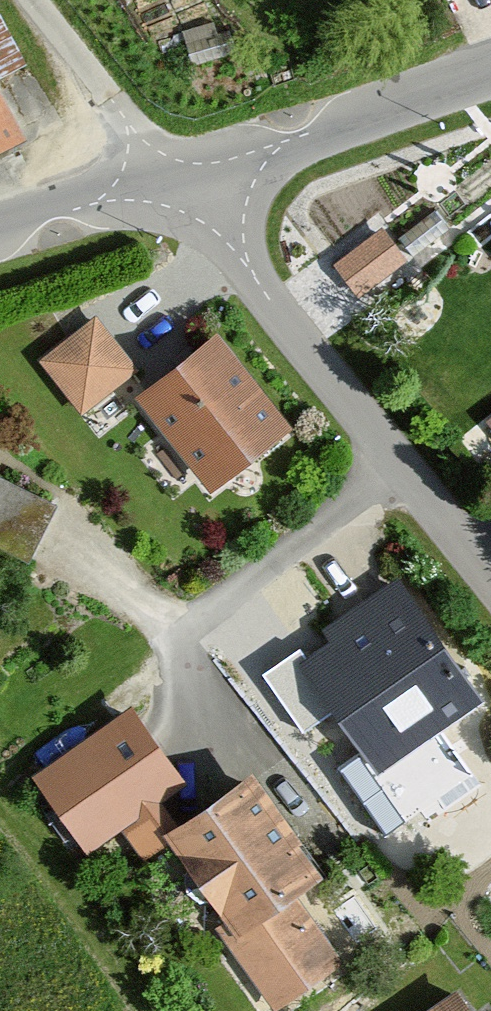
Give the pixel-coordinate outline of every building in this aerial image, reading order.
[(0,101),(0,161),(24,148),(0,101)] [(406,276),(380,241),(338,272),(363,307),(406,276)] [(133,380),(91,327),(34,371),(76,424),(133,380)] [(214,348),(138,407),(212,502),(288,443),(214,348)] [(27,571),(52,516),(0,486),(0,560),(27,571)] [(399,601),(300,668),(378,781),(477,714),(399,601)] [(181,784),(131,715),(41,780),(90,847),(123,824),(141,850),(173,827),(155,803),(181,784)] [(320,884),(253,785),(167,843),(235,943),(294,901),(320,884)] [(294,901),(235,943),(282,1008),(341,966),(294,901)]
